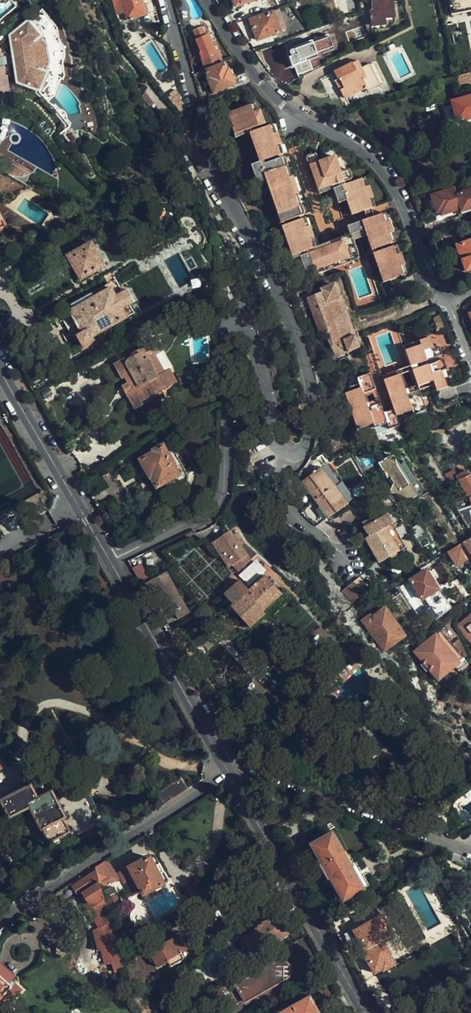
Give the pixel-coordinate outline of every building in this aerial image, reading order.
[(15,8),(9,0),(0,0),(0,20),(15,8)] [(125,12),(122,0),(115,0),(113,0),(116,14),(125,12)] [(149,14),(146,5),(143,6),(141,0),(122,0),(125,12),(127,20),(149,14)] [(386,21),(386,19),(395,18),(393,0),(373,0),(374,11),(371,11),(372,22),(386,21)] [(452,16),(470,12),(470,0),(449,0),(452,16)] [(60,77),(62,78),(63,76),(61,63),(63,58),(64,52),(63,47),(58,40),(56,27),(42,9),(9,35),(16,82),(41,91),(48,72),(60,77)] [(318,10),(312,12),(314,19),(320,16),(318,10)] [(274,14),(274,13),(251,21),(253,27),(250,28),(252,35),(255,34),(258,41),(281,33),(286,30),(280,11),(274,14)] [(202,55),(206,70),(221,64),(217,53),(214,54),(206,34),(204,35),(202,30),(195,33),(198,41),(197,42),(200,50),(197,51),(200,56),(202,55)] [(214,54),(217,53),(219,53),(211,32),(208,33),(206,34),(214,54)] [(330,35),(295,49),(301,65),(319,59),(318,58),(336,51),(330,35)] [(160,40),(156,46),(162,55),(169,45),(160,40)] [(237,74),(246,71),(236,58),(230,60),(233,67),(234,66),(237,74)] [(356,71),(362,68),(359,62),(353,65),(356,71)] [(206,70),(207,73),(209,78),(207,78),(213,94),(235,85),(228,71),(227,71),(223,63),(221,64),(206,70)] [(362,68),(356,71),(353,65),(336,74),(343,88),(341,89),(345,98),(366,88),(368,92),(381,85),(370,64),(362,68)] [(194,74),(195,78),(207,73),(206,70),(194,74)] [(48,72),(41,91),(48,99),(53,95),(60,77),(48,72)] [(239,78),(243,88),(254,84),(251,80),(250,77),(249,74),(239,78)] [(456,80),(459,93),(469,91),(466,77),(456,80)] [(203,81),(199,82),(205,97),(209,95),(203,81)] [(167,99),(170,103),(177,97),(178,99),(180,97),(175,91),(167,99)] [(180,114),(187,109),(178,99),(177,97),(170,103),(180,114)] [(453,102),(459,122),(470,118),(470,97),(453,102)] [(53,105),(53,104),(45,110),(64,132),(71,127),(70,125),(53,105)] [(55,104),(53,105),(70,125),(72,124),(68,119),(67,114),(65,112),(62,110),(60,109),(55,104)] [(246,134),(256,163),(288,151),(278,123),(250,133),(249,130),(261,126),(253,104),(224,114),(233,139),(246,134)] [(12,145),(8,150),(52,176),(56,168),(53,158),(35,135),(10,123),(4,137),(11,133),(19,133),(21,138),(20,143),(17,145),(12,145)] [(258,166),(263,180),(278,221),(309,210),(288,154),(258,166)] [(312,166),(319,163),(317,155),(309,158),(312,166)] [(344,187),(349,185),(345,175),(339,156),(319,163),(312,166),(322,195),(335,190),(344,187)] [(256,182),(263,180),(258,166),(256,163),(249,165),(256,182)] [(349,185),(358,182),(355,174),(352,172),(345,175),(349,185)] [(372,208),(378,206),(368,178),(358,182),(349,185),(344,187),(350,201),(355,215),(372,208)] [(341,204),(350,201),(344,187),(335,190),(341,204)] [(456,194),(454,188),(431,196),(437,214),(435,215),(437,222),(443,220),(442,217),(461,210),(463,214),(470,211),(470,189),(456,194)] [(42,194),(34,190),(32,194),(39,198),(42,194)] [(375,217),(381,215),(378,206),(372,208),(375,217)] [(369,234),(375,249),(398,240),(388,212),(381,215),(375,217),(365,221),(369,234)] [(315,274),(361,257),(355,239),(353,233),(322,244),(311,214),(280,225),(291,254),(297,252),(306,249),(311,263),(315,274)] [(353,233),(355,239),(369,234),(365,221),(350,226),(353,233)] [(453,229),(440,234),(446,248),(458,243),(453,229)] [(361,257),(376,252),(375,249),(369,234),(355,239),(361,257)] [(110,264),(96,240),(72,253),(86,277),(110,264)] [(176,250),(171,240),(155,248),(161,258),(176,250)] [(399,243),(376,252),(386,280),(410,271),(399,243)] [(467,271),(470,270),(470,243),(458,247),(467,271)] [(303,266),(311,263),(306,249),(297,252),(303,266)] [(119,283),(111,287),(116,296),(124,292),(119,283)] [(92,337),(128,317),(123,307),(116,296),(111,287),(71,310),(84,334),(78,337),(84,347),(94,341),(92,337)] [(123,307),(130,303),(133,301),(127,290),(124,292),(116,296),(123,307)] [(318,310),(338,361),(350,357),(348,353),(361,349),(343,301),(318,310)] [(123,307),(128,317),(136,312),(130,303),(123,307)] [(197,306),(185,312),(187,319),(200,313),(197,306)] [(438,322),(442,333),(448,331),(444,320),(438,322)] [(430,338),(419,342),(421,345),(406,351),(411,366),(442,355),(439,345),(433,347),(430,338)] [(128,393),(136,409),(142,405),(141,402),(163,389),(165,392),(179,384),(170,369),(165,372),(155,355),(164,350),(159,340),(113,365),(122,381),(127,378),(131,384),(134,390),(128,393)] [(421,345),(419,342),(404,347),(406,351),(421,345)] [(414,415),(427,410),(420,391),(419,387),(433,382),(435,386),(437,392),(448,388),(442,371),(447,369),(443,360),(384,381),(395,410),(384,414),(380,403),(368,408),(364,394),(376,390),(370,374),(358,379),(360,384),(362,388),(351,392),(345,394),(358,430),(364,428),(374,424),(376,429),(378,434),(401,426),(399,420),(397,415),(412,410),(414,415)] [(419,387),(420,391),(435,386),(433,382),(419,387)] [(134,390),(131,384),(125,387),(128,393),(134,390)] [(420,391),(427,410),(432,425),(457,416),(452,402),(442,405),(437,392),(435,386),(420,391)] [(163,389),(141,402),(142,405),(165,392),(163,389)] [(399,420),(414,415),(412,410),(397,415),(399,420)] [(365,433),(376,429),(374,424),(364,428),(365,433)] [(169,451),(166,452),(162,445),(154,450),(155,452),(140,460),(141,461),(139,462),(143,469),(145,468),(157,488),(165,483),(179,475),(174,468),(176,463),(175,461),(171,454),(169,451)] [(175,451),(171,454),(175,461),(179,459),(175,451)] [(389,494),(407,504),(423,493),(403,462),(399,465),(396,460),(390,458),(379,465),(389,481),(391,479),(394,485),(389,494)] [(179,475),(165,483),(168,488),(170,489),(172,488),(181,483),(186,480),(187,479),(188,477),(187,475),(179,459),(175,461),(176,462),(176,463),(174,468),(179,475)] [(431,487),(418,465),(412,468),(426,490),(431,487)] [(302,482),(312,495),(314,493),(322,504),(320,506),(329,518),(348,503),(322,468),(302,482)] [(446,473),(452,483),(458,481),(468,499),(470,497),(470,475),(468,471),(459,475),(455,469),(446,473)] [(183,486),(181,483),(172,488),(174,491),(183,486)] [(314,493),(312,495),(320,506),(322,504),(314,493)] [(459,511),(469,528),(470,526),(470,507),(459,511)] [(373,542),(370,544),(380,562),(406,547),(387,515),(365,528),(370,536),(373,542)] [(233,535),(229,530),(211,543),(228,569),(232,566),(237,572),(256,554),(243,542),(237,533),(233,535)] [(459,546),(467,560),(470,557),(465,549),(469,547),(465,542),(459,546)] [(459,546),(450,552),(458,565),(467,560),(459,546)] [(262,574),(252,563),(241,572),(251,584),(262,574)] [(139,565),(132,569),(139,582),(146,578),(139,565)] [(438,590),(426,571),(410,581),(422,600),(438,590)] [(166,572),(141,586),(150,601),(164,594),(178,620),(189,614),(166,572)] [(266,576),(248,591),(239,581),(222,597),(249,627),(264,614),(261,611),(281,593),(266,576)] [(353,583),(346,588),(356,600),(362,594),(353,583)] [(356,600),(346,588),(342,592),(352,603),(356,600)] [(429,609),(438,621),(453,610),(444,598),(429,609)] [(370,616),(364,621),(384,650),(404,635),(385,609),(372,619),(370,616)] [(424,613),(433,625),(438,621),(429,609),(424,613)] [(458,627),(470,643),(470,616),(458,627)] [(467,665),(440,631),(414,652),(438,680),(456,666),(460,670),(467,665)] [(231,728),(223,732),(227,739),(235,735),(231,728)] [(158,793),(165,803),(187,789),(180,778),(158,793)] [(30,785),(0,800),(9,817),(30,807),(41,829),(43,829),(49,842),(69,831),(63,817),(65,816),(51,791),(37,798),(30,785)] [(430,823),(429,830),(439,834),(447,831),(442,815),(434,817),(435,821),(430,823)] [(363,888),(332,832),(310,844),(322,865),(321,865),(328,878),(329,877),(342,900),(363,888)] [(158,864),(154,855),(150,858),(149,856),(146,857),(138,861),(125,868),(121,870),(118,872),(123,883),(124,882),(133,877),(141,892),(143,895),(153,889),(161,885),(163,884),(162,882),(167,879),(163,872),(159,874),(154,866),(158,864)] [(106,861),(94,868),(95,870),(100,889),(117,879),(106,861)] [(163,872),(158,864),(154,866),(159,874),(163,872)] [(116,972),(124,969),(124,968),(123,963),(120,954),(110,923),(102,910),(106,907),(101,891),(100,889),(95,870),(72,884),(81,895),(84,893),(91,903),(87,905),(101,927),(95,931),(100,950),(103,949),(107,964),(114,962),(116,972)] [(133,877),(124,882),(132,897),(141,892),(133,877)] [(112,885),(101,891),(106,907),(108,914),(122,907),(115,893),(116,892),(112,885)] [(288,934),(277,914),(257,925),(257,927),(240,937),(250,955),(288,934)] [(377,918),(354,930),(365,949),(362,950),(373,969),(378,967),(380,970),(382,969),(383,970),(394,964),(381,938),(391,932),(382,915),(377,918)] [(179,953),(187,948),(180,935),(172,939),(169,934),(156,941),(159,947),(150,952),(151,954),(154,960),(158,966),(167,961),(170,966),(183,958),(179,953)] [(134,958),(130,948),(120,954),(123,963),(125,962),(134,958)] [(277,960),(235,983),(245,1001),(286,978),(289,976),(291,970),(290,966),(286,961),(281,959),(277,960)] [(0,966),(0,978),(7,984),(10,981),(13,978),(0,966)] [(20,990),(10,981),(7,984),(0,978),(0,1011),(20,990)] [(318,1002),(333,997),(327,985),(278,1012),(324,1012),(318,1002)] [(142,994),(133,999),(135,1007),(139,1012),(153,1012),(142,994)]
